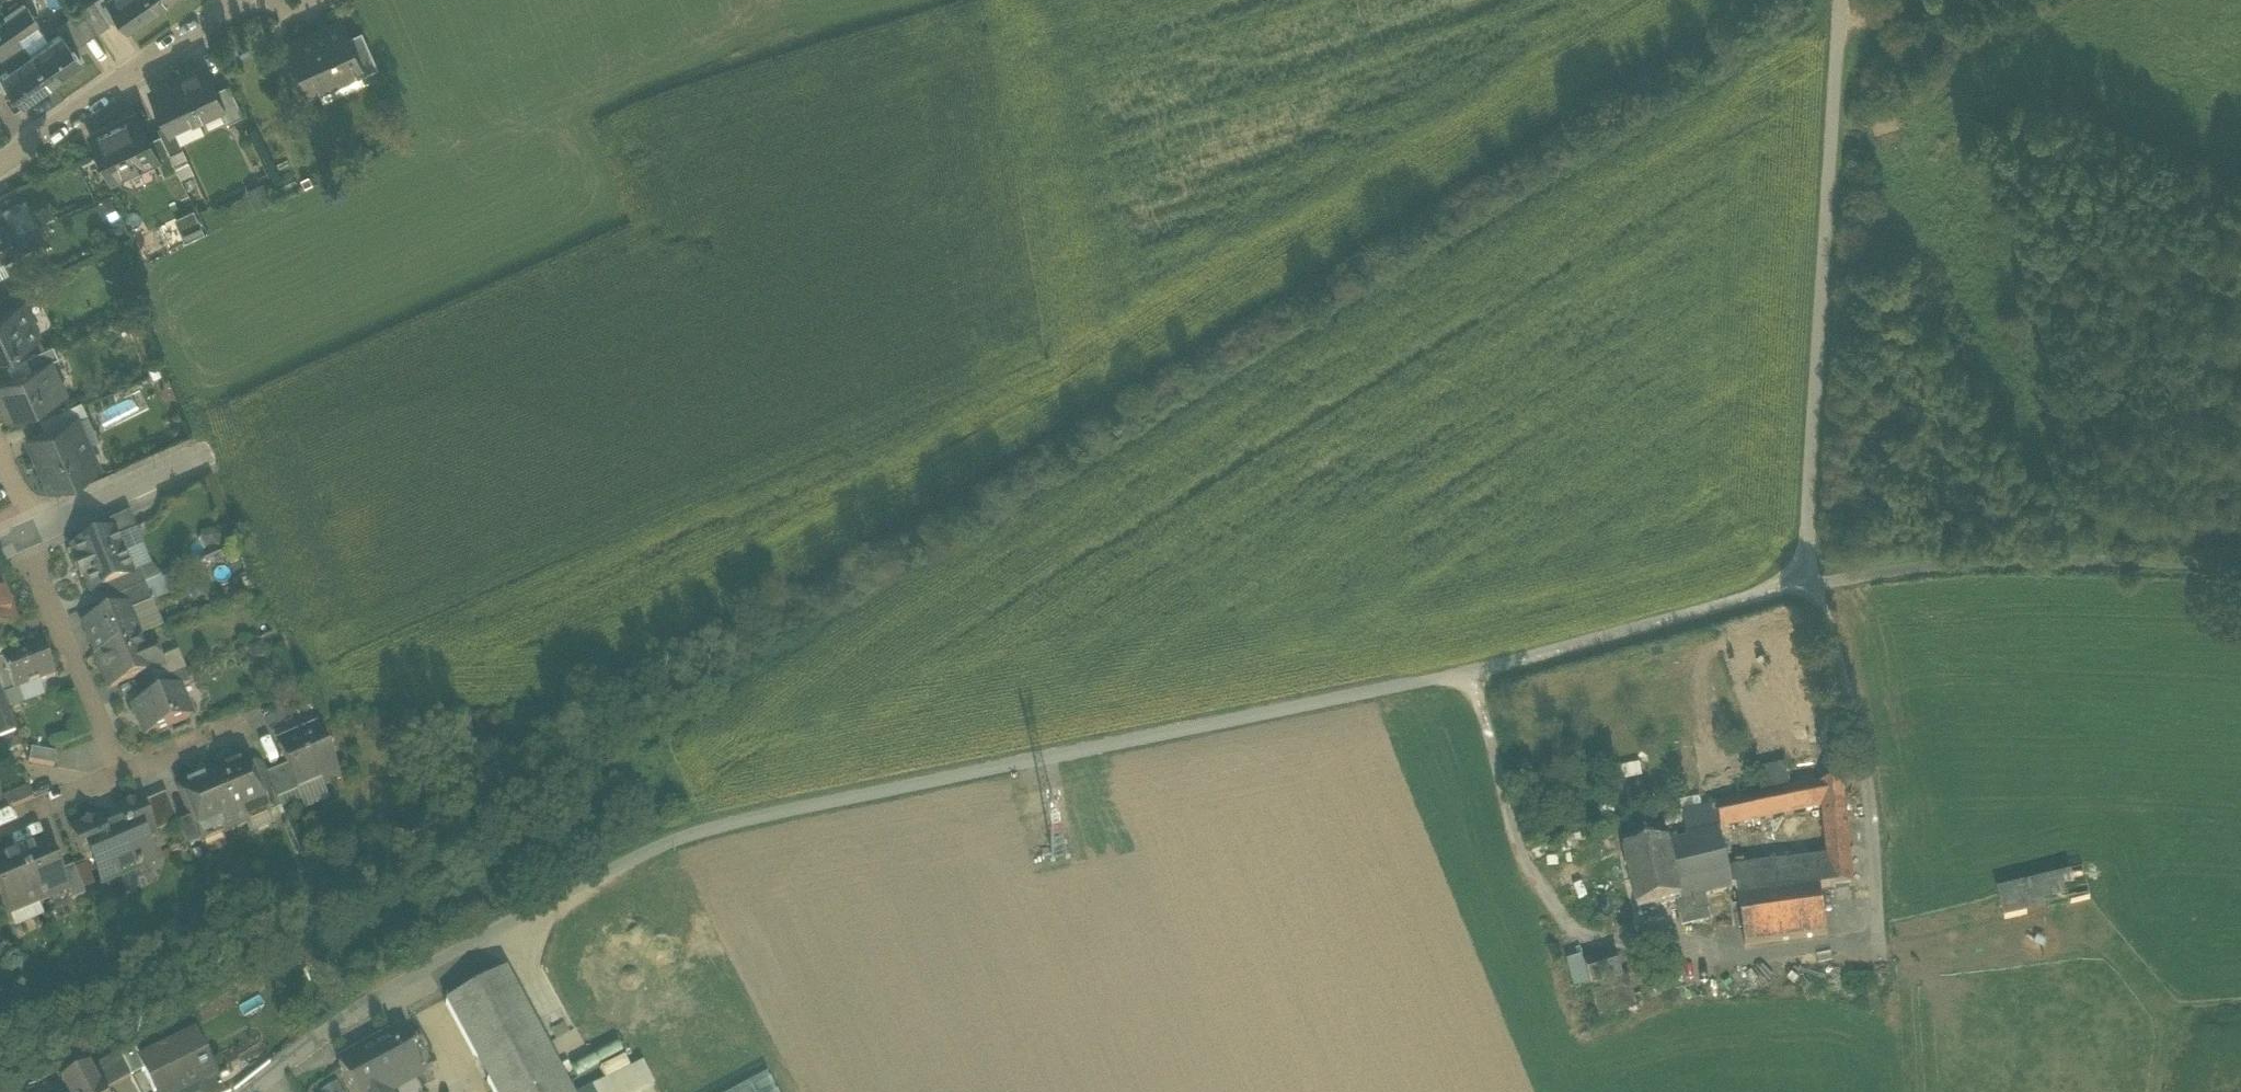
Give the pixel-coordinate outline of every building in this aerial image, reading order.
[(108,24),(118,16),(107,1),(107,0),(94,0),(92,1),(108,24)] [(156,8),(151,0),(109,0),(107,1),(118,16),(126,29),(156,8)] [(92,1),(79,10),(94,33),(108,24),(92,1)] [(7,20),(18,37),(37,24),(38,23),(27,7),(7,20)] [(82,42),(94,33),(79,10),(66,19),(82,42)] [(61,34),(71,49),(82,42),(66,19),(56,27),(61,34)] [(50,82),(31,55),(18,37),(7,20),(0,25),(0,54),(8,65),(10,64),(12,67),(0,75),(0,87),(5,93),(10,89),(19,101),(20,104),(50,83),(50,82)] [(291,44),(311,88),(316,86),(356,68),(358,67),(345,38),(338,23),(291,44)] [(37,24),(18,37),(31,55),(49,42),(37,24)] [(356,68),(359,75),(377,67),(361,31),(345,38),(358,67),(356,68)] [(49,42),(31,55),(50,82),(80,62),(71,49),(61,34),(49,42)] [(172,131),(173,130),(198,119),(219,109),(221,108),(212,90),(201,67),(153,89),(168,122),(172,131)] [(359,75),(356,68),(316,86),(323,102),(363,84),(359,75)] [(219,109),(225,122),(242,114),(228,83),(212,90),(221,108),(219,109)] [(10,89),(5,93),(13,105),(19,101),(10,89)] [(110,179),(111,181),(113,180),(155,160),(157,159),(148,139),(135,112),(91,133),(89,134),(90,135),(92,134),(112,178),(110,179)] [(204,132),(198,119),(173,130),(180,143),(204,132)] [(157,127),(160,134),(169,154),(182,148),(180,143),(173,130),(172,131),(168,122),(157,127)] [(90,135),(110,179),(112,178),(92,134),(90,135)] [(177,170),(169,154),(160,134),(148,139),(157,159),(155,160),(163,176),(177,170)] [(270,202),(261,182),(245,190),(254,209),(270,202)] [(10,221),(17,235),(37,225),(25,198),(4,207),(10,221)] [(173,218),(186,244),(207,234),(195,208),(173,218)] [(17,235),(10,221),(0,226),(0,243),(17,235)] [(37,225),(17,235),(23,248),(44,238),(37,225)] [(23,248),(17,235),(0,243),(0,256),(2,259),(23,248)] [(0,260),(0,276),(8,272),(2,259),(0,260)] [(38,335),(22,302),(0,313),(0,352),(38,335)] [(144,329),(137,314),(125,320),(132,335),(144,329)] [(25,357),(30,369),(50,360),(58,356),(53,344),(25,357)] [(8,419),(65,393),(50,360),(30,369),(0,382),(0,400),(8,419)] [(39,419),(44,430),(75,416),(87,411),(82,400),(39,419)] [(87,411),(75,416),(88,444),(99,439),(87,411)] [(29,437),(49,483),(75,472),(84,459),(88,444),(75,416),(44,430),(29,437)] [(84,459),(75,472),(96,462),(88,444),(84,459)] [(113,533),(116,539),(136,531),(129,513),(93,529),(98,539),(113,533)] [(136,531),(116,539),(131,576),(139,573),(152,568),(136,531)] [(214,531),(203,532),(199,542),(205,549),(216,547),(220,539),(214,531)] [(85,579),(91,594),(103,589),(131,577),(131,576),(116,539),(113,533),(98,539),(73,549),(79,564),(75,566),(81,580),(85,579)] [(152,568),(139,573),(145,586),(165,578),(152,568)] [(103,589),(108,601),(145,586),(139,573),(131,576),(131,577),(103,589)] [(165,578),(145,586),(152,604),(173,595),(165,578)] [(16,623),(10,607),(11,603),(8,601),(1,584),(0,585),(0,629),(16,623)] [(152,604),(145,586),(108,601),(113,613),(125,608),(128,614),(152,604)] [(152,604),(128,614),(139,639),(162,630),(152,604)] [(84,624),(98,656),(138,639),(139,639),(128,614),(125,608),(113,613),(84,624)] [(144,652),(138,639),(98,656),(101,663),(100,665),(103,674),(106,675),(111,687),(144,674),(157,668),(160,663),(159,661),(156,652),(150,650),(144,652)] [(43,644),(1,660),(13,690),(14,692),(39,682),(55,677),(43,644)] [(144,674),(149,686),(160,682),(184,672),(185,671),(178,653),(159,661),(160,663),(157,668),(144,674)] [(13,690),(1,660),(0,661),(0,689),(1,690),(2,694),(13,690)] [(160,682),(165,694),(180,688),(180,689),(190,685),(184,672),(160,682)] [(13,690),(2,694),(8,711),(45,697),(39,682),(14,692),(13,690)] [(149,686),(154,698),(165,694),(160,682),(149,686)] [(133,707),(145,736),(192,717),(180,689),(180,688),(165,694),(154,698),(133,707)] [(0,693),(0,741),(12,737),(15,735),(0,693)] [(287,767),(297,791),(300,790),(299,788),(314,782),(315,784),(321,781),(338,774),(318,728),(278,745),(287,767)] [(16,748),(12,737),(0,741),(0,754),(16,748)] [(29,762),(55,767),(57,754),(31,750),(29,762)] [(200,843),(201,845),(204,844),(202,842),(220,834),(221,836),(246,826),(250,824),(249,822),(267,814),(268,817),(271,816),(270,814),(259,790),(246,759),(244,760),(245,762),(217,774),(217,773),(216,773),(216,774),(208,777),(207,777),(207,778),(179,790),(179,788),(177,789),(190,819),(200,843)] [(1755,770),(1761,798),(1789,792),(1784,764),(1755,770)] [(267,775),(277,800),(297,791),(287,767),(267,775)] [(300,790),(297,791),(302,802),(306,811),(329,801),(321,781),(315,784),(314,782),(299,788),(300,790)] [(1823,808),(1825,831),(1847,829),(1842,781),(1789,792),(1761,798),(1717,807),(1721,827),(1721,829),(1823,808)] [(259,790),(270,814),(281,810),(270,785),(259,790)] [(4,797),(10,809),(34,799),(29,787),(4,797)] [(297,791),(277,800),(282,810),(302,802),(297,791)] [(141,806),(153,835),(178,824),(165,795),(141,806)] [(97,860),(108,884),(121,878),(143,869),(150,866),(140,842),(144,841),(154,836),(153,835),(141,806),(140,803),(118,813),(123,824),(103,833),(98,821),(71,833),(84,862),(85,865),(97,860)] [(1712,828),(1721,827),(1717,807),(1682,813),(1688,841),(1714,834),(1712,828)] [(178,824),(188,848),(200,843),(190,819),(178,824)] [(1825,831),(1827,847),(1848,845),(1847,829),(1825,831)] [(1720,833),(1714,834),(1688,841),(1667,846),(1682,902),(1676,904),(1682,928),(1700,924),(1697,914),(1710,911),(1706,896),(1728,891),(1733,889),(1730,872),(1720,833)] [(204,844),(201,845),(206,855),(226,847),(221,836),(220,834),(202,842),(204,844)] [(140,842),(150,866),(154,864),(144,841),(140,842)] [(48,842),(31,849),(34,855),(50,848),(48,842)] [(1853,886),(1848,845),(1827,847),(1828,859),(1831,888),(1831,889),(1853,886)] [(1625,856),(1638,913),(1676,904),(1682,902),(1667,846),(1625,856)] [(31,849),(17,855),(38,904),(67,892),(68,891),(61,873),(50,848),(34,855),(31,849)] [(38,904),(17,855),(4,861),(6,867),(0,869),(0,898),(0,899),(8,917),(9,916),(38,904)] [(1728,891),(1731,906),(1739,904),(1739,900),(1821,889),(1821,890),(1831,888),(1828,859),(1730,872),(1733,889),(1728,891)] [(102,887),(108,884),(97,860),(85,865),(90,877),(97,874),(102,887)] [(85,865),(73,870),(82,891),(94,886),(90,877),(85,865)] [(67,892),(72,902),(85,896),(82,891),(73,870),(72,868),(61,873),(68,891),(67,892)] [(143,869),(121,878),(128,892),(149,883),(143,869)] [(2084,871),(1997,891),(2003,920),(2091,900),(2084,871)] [(1739,904),(1745,946),(1827,935),(1821,890),(1821,889),(1739,900),(1739,904)] [(1710,911),(1731,906),(1728,891),(1706,896),(1710,911)] [(0,933),(14,927),(9,916),(8,917),(0,899),(0,932),(0,933)] [(44,918),(38,904),(9,916),(14,927),(15,930),(44,918)] [(1585,963),(1592,988),(1624,978),(1616,953),(1585,963)] [(1568,963),(1576,992),(1592,987),(1583,958),(1568,963)] [(493,1091),(572,1091),(506,971),(445,1003),(493,1091)] [(1629,977),(1624,978),(1592,988),(1601,1019),(1638,1008),(1629,977)] [(352,1091),(383,1091),(381,1088),(419,1067),(406,1043),(400,1032),(338,1066),(352,1091)] [(188,1038),(209,1080),(216,1076),(195,1034),(188,1038)] [(419,1067),(422,1073),(436,1066),(420,1036),(406,1043),(419,1067)] [(209,1080),(188,1038),(141,1062),(138,1063),(145,1076),(153,1091),(184,1091),(209,1080)] [(118,1056),(130,1079),(132,1083),(145,1076),(138,1063),(141,1062),(136,1051),(134,1048),(118,1056)] [(130,1079),(117,1056),(86,1073),(96,1091),(106,1091),(130,1079)] [(594,1091),(630,1091),(650,1080),(643,1066),(593,1090),(594,1091)] [(422,1073),(419,1067),(381,1088),(383,1091),(391,1091),(390,1091),(422,1073)] [(86,1073),(61,1087),(63,1091),(96,1091),(86,1073)] [(767,1076),(736,1091),(775,1091),(767,1076)] [(218,1077),(187,1091),(225,1091),(218,1077)] [(630,1091),(645,1091),(655,1088),(650,1080),(630,1091)] [(337,1083),(321,1091),(342,1091),(337,1083)]
